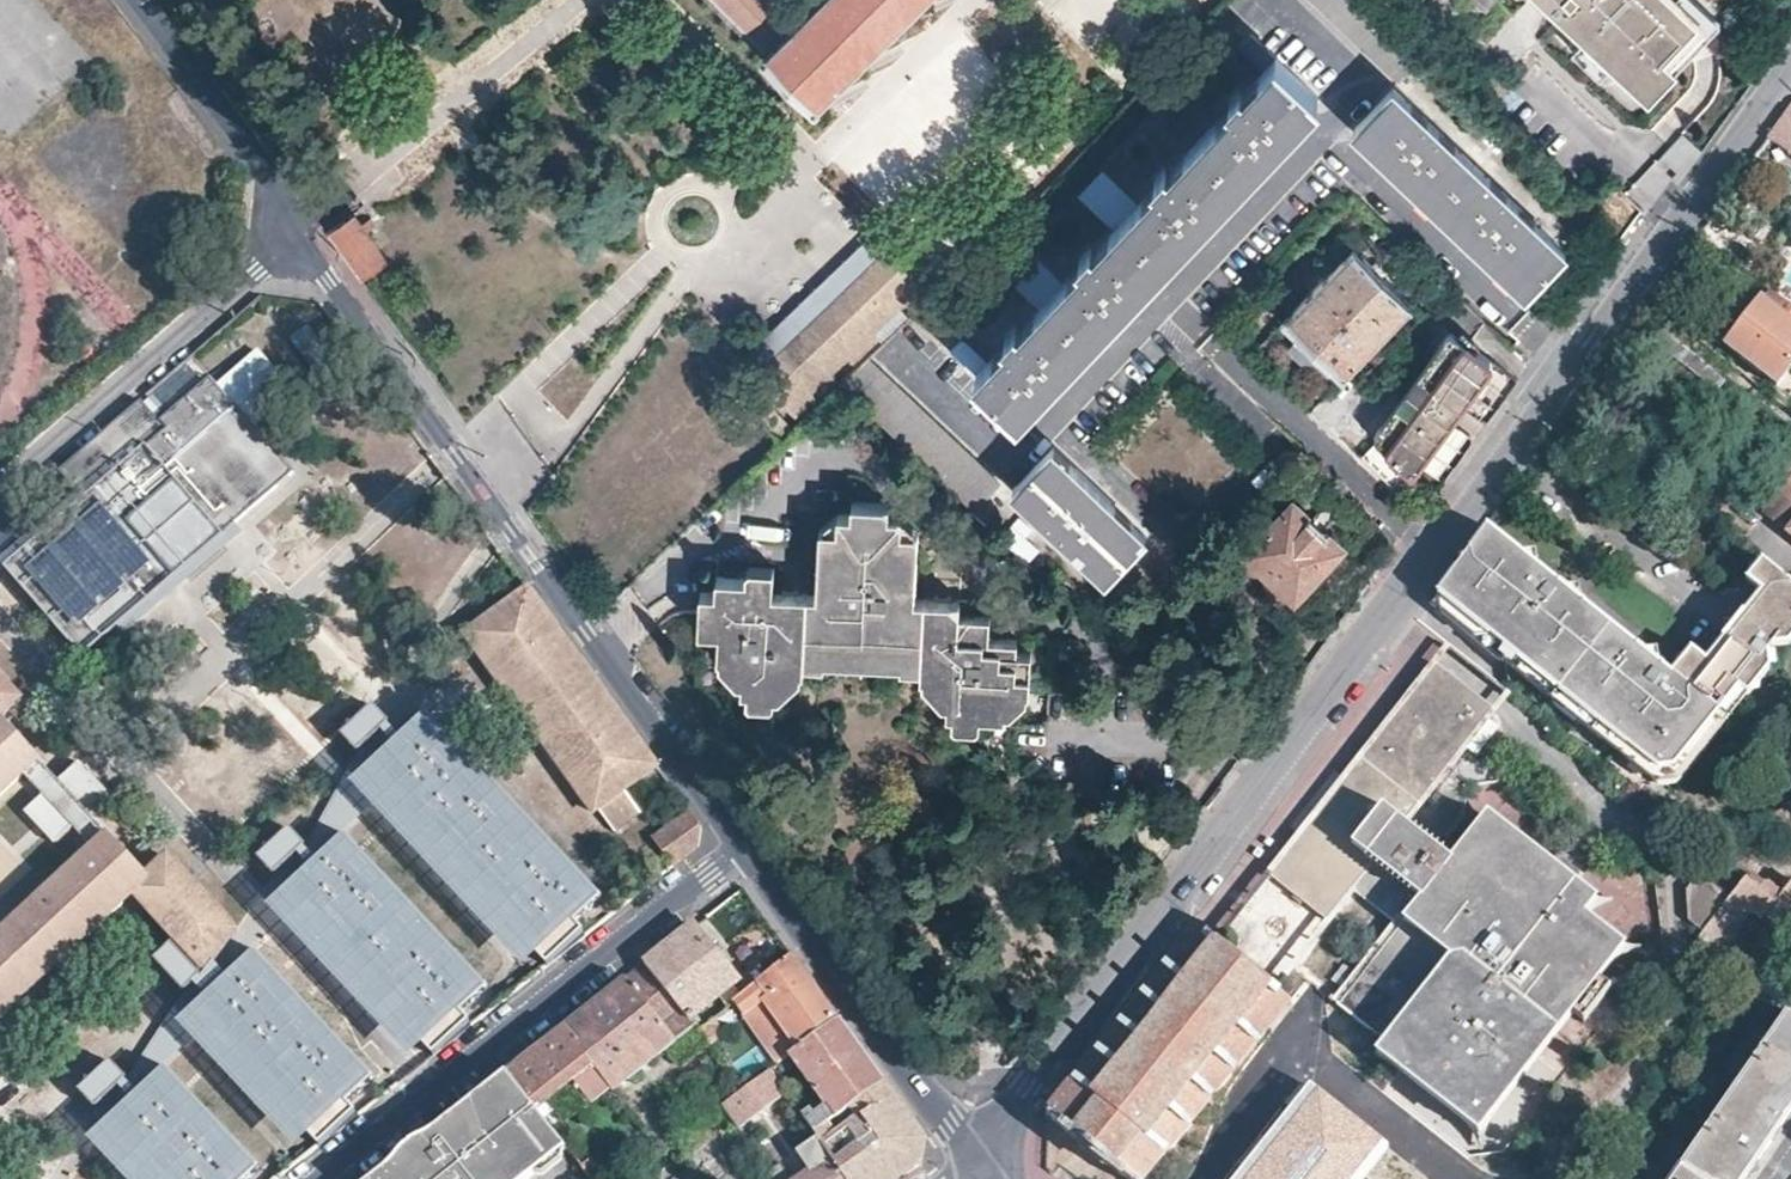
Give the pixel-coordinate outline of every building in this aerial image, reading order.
[(775,0),(707,0),(764,57),(798,23),(775,0)] [(823,115),(938,0),(821,0),(798,23),(764,57),(823,115)] [(1674,0),(1540,0),(1646,99),(1675,69),(1662,57),(1696,21),(1674,0)] [(1697,0),(1674,0),(1696,21),(1662,57),(1675,69),(1718,20),(1697,0)] [(1017,414),(1082,345),(1130,294),(1271,146),(1318,98),(1251,32),(1238,46),(1263,70),(1210,124),(1186,100),(1164,124),(1188,148),(1136,201),(1101,168),(1079,192),(1114,226),(1061,281),(1026,248),(1003,271),(1038,304),(1009,336),(986,359),(963,335),(949,349),(1017,414)] [(1564,250),(1478,167),(1393,87),(1355,128),(1408,180),(1524,290),(1525,290),(1564,250)] [(1766,137),(1790,155),(1790,102),(1766,137)] [(387,259),(366,231),(375,224),(371,218),(362,225),(355,215),(334,230),(366,274),(387,259)] [(751,351),(766,369),(800,338),(854,290),(892,255),(877,237),(751,351)] [(1344,376),(1348,372),(1413,302),(1353,246),(1284,318),(1299,333),(1289,346),(1310,367),(1318,375),(1330,362),(1344,376)] [(896,301),(906,312),(927,294),(892,255),(854,290),(800,338),(766,369),(775,378),(791,396),(896,301)] [(1771,293),(1766,300),(1760,296),(1725,343),(1778,383),(1790,365),(1790,307),(1771,293)] [(1466,343),(1483,318),(1459,295),(1439,324),(1447,330),(1466,343)] [(1491,359),(1466,343),(1447,330),(1376,439),(1380,443),(1410,469),(1414,473),(1425,458),(1450,420),(1456,412),(1460,405),(1491,359)] [(842,389),(977,514),(1004,484),(874,359),(842,389)] [(218,432),(194,405),(143,449),(118,420),(64,467),(89,495),(11,563),(66,626),(87,651),(159,588),(166,582),(237,520),(270,492),(218,432)] [(1410,469),(1380,443),(1364,460),(1392,487),(1410,469)] [(1129,520),(1051,447),(1011,488),(1105,579),(1145,536),(1129,520)] [(1786,480),(1763,511),(1790,533),(1790,484),(1786,480)] [(772,669),(800,669),(803,661),(824,661),(824,659),(825,646),(897,650),(896,663),(895,665),(919,668),(919,674),(921,675),(922,674),(945,674),(945,700),(945,705),(946,710),(952,710),(980,712),(1002,713),(1004,711),(1004,707),(1005,687),(1026,688),(1027,648),(1014,647),(1014,635),(986,633),(986,613),(958,610),(958,597),(913,594),(915,529),(898,529),(898,513),(886,511),(886,502),(851,500),(849,511),(836,511),(836,527),(818,528),(814,590),(770,588),(770,577),(747,576),(717,576),(715,589),(701,589),(701,592),(700,613),(700,628),(720,630),(721,655),(744,656),(743,680),(743,688),(771,689),(772,669)] [(1272,556),(1261,568),(1294,599),(1342,548),(1291,501),(1255,539),(1272,556)] [(836,511),(818,528),(836,527),(836,511)] [(915,529),(898,513),(898,529),(915,529)] [(245,529),(237,520),(166,582),(174,591),(237,537),(245,529)] [(1434,596),(1533,672),(1660,769),(1672,768),(1790,609),(1790,582),(1785,577),(1790,570),(1790,565),(1778,556),(1770,567),(1756,557),(1741,578),(1757,591),(1704,663),(1688,651),(1672,673),(1483,529),(1434,596)] [(748,567),(747,576),(770,577),(771,567),(748,567)] [(659,770),(531,592),(478,631),(605,809),(631,790),(659,770)] [(1505,664),(1513,697),(1533,672),(1434,596),(1427,605),(1505,664)] [(824,659),(824,661),(895,665),(896,663),(897,650),(825,646),(824,659)] [(738,678),(743,680),(744,656),(721,655),(721,660),(738,678)] [(10,674),(0,663),(0,683),(10,674)] [(1368,960),(1514,1073),(1562,1012),(1590,976),(1612,948),(1574,919),(1486,827),(1460,858),(1441,843),(1459,821),(1467,803),(1470,790),(1470,773),(1508,772),(1507,745),(1463,746),(1488,714),(1432,668),(1337,787),(1350,798),(1314,845),(1299,834),(1265,880),(1321,924),(1353,885),(1398,920),(1368,960)] [(798,674),(800,669),(772,669),(771,689),(771,693),(775,693),(798,674)] [(940,699),(945,700),(945,674),(922,674),(923,680),(940,699)] [(1025,691),(1026,688),(1005,687),(1004,707),(1010,707),(1025,691)] [(771,693),(771,689),(743,688),(743,697),(747,700),(764,701),(771,698),(771,693)] [(363,747),(395,718),(379,700),(347,729),(363,747)] [(20,751),(33,739),(0,702),(0,770),(20,751)] [(549,963),(588,929),(580,920),(607,896),(436,705),(370,764),(549,963)] [(979,720),(980,712),(952,710),(952,720),(956,724),(975,724),(979,720)] [(79,790),(33,739),(20,751),(86,828),(100,815),(79,790)] [(1623,782),(1644,798),(1655,785),(1635,769),(1623,782)] [(1319,809),(1299,834),(1314,845),(1350,798),(1337,787),(1319,809)] [(631,790),(605,809),(621,830),(647,812),(631,790)] [(1188,803),(1179,816),(1188,824),(1197,811),(1188,803)] [(701,826),(689,811),(656,837),(675,863),(699,845),(701,826)] [(125,884),(196,963),(233,917),(167,846),(146,864),(100,815),(86,828),(14,893),(0,877),(0,995),(125,884)] [(270,863),(302,835),(286,817),(254,846),(270,863)] [(465,1011),(491,987),(343,822),(278,881),(434,1055),(472,1020),(465,1011)] [(1707,934),(1734,899),(1703,876),(1691,892),(1694,924),(1707,934)] [(1749,879),(1734,899),(1707,934),(1698,946),(1722,966),(1736,950),(1726,943),(1751,913),(1762,922),(1768,916),(1790,934),(1790,882),(1782,894),(1776,888),(1770,895),(1749,879)] [(689,928),(648,961),(690,1016),(719,996),(727,1005),(734,1000),(740,995),(732,983),(737,979),(695,923),(689,928)] [(1047,1115),(1094,1153),(1127,1178),(1149,1178),(1290,1001),(1273,987),(1217,941),(1195,924),(1062,1097),(1047,1115)] [(178,981),(193,967),(163,934),(146,950),(176,982),(178,981)] [(318,1146),(357,1111),(349,1102),(376,1078),(250,938),(184,997),(185,998),(318,1146)] [(792,953),(769,972),(755,983),(740,995),(734,1000),(778,1063),(787,1056),(839,1019),(815,984),(792,953)] [(758,956),(744,967),(755,983),(769,972),(758,956)] [(1474,1123),(1514,1073),(1368,960),(1332,1008),(1380,1044),(1376,1049),(1474,1123)] [(607,992),(564,1025),(611,1086),(614,1090),(676,1039),(677,1035),(695,1023),(690,1016),(648,961),(607,992)] [(1607,990),(1590,976),(1562,1012),(1579,1025),(1607,990)] [(1671,1178),(1746,1178),(1751,1172),(1790,1112),(1790,1017),(1785,1013),(1671,1178)] [(858,1045),(839,1019),(787,1056),(823,1110),(815,1116),(811,1110),(804,1115),(814,1132),(885,1081),(858,1045)] [(536,1048),(508,1070),(538,1108),(586,1070),(604,1091),(611,1086),(564,1025),(536,1048)] [(83,1097),(115,1068),(100,1051),(67,1079),(83,1097)] [(260,1170),(158,1055),(91,1115),(149,1178),(250,1178),(260,1170)] [(771,1068),(721,1104),(729,1115),(738,1126),(786,1090),(771,1068)] [(533,1170),(531,1168),(529,1164),(562,1138),(538,1108),(508,1070),(431,1132),(425,1155),(433,1168),(434,1169),(421,1178),(420,1178),(522,1178),(533,1170)] [(885,1081),(814,1132),(820,1140),(846,1178),(898,1178),(922,1163),(927,1140),(905,1109),(885,1081)] [(1379,1137),(1316,1087),(1243,1178),(1346,1178),(1379,1137)] [(721,1104),(676,1138),(682,1149),(729,1115),(721,1104)] [(564,1146),(567,1145),(562,1139),(530,1165),(531,1168),(533,1170),(533,1171),(542,1172),(564,1154),(564,1146)] [(820,1140),(802,1154),(816,1170),(805,1178),(795,1166),(783,1175),(772,1158),(763,1164),(773,1178),(846,1178),(820,1140)] [(424,1155),(412,1168),(421,1178),(433,1168),(425,1155),(424,1155)] [(412,1169),(397,1167),(390,1165),(371,1178),(420,1178),(412,1169)]
